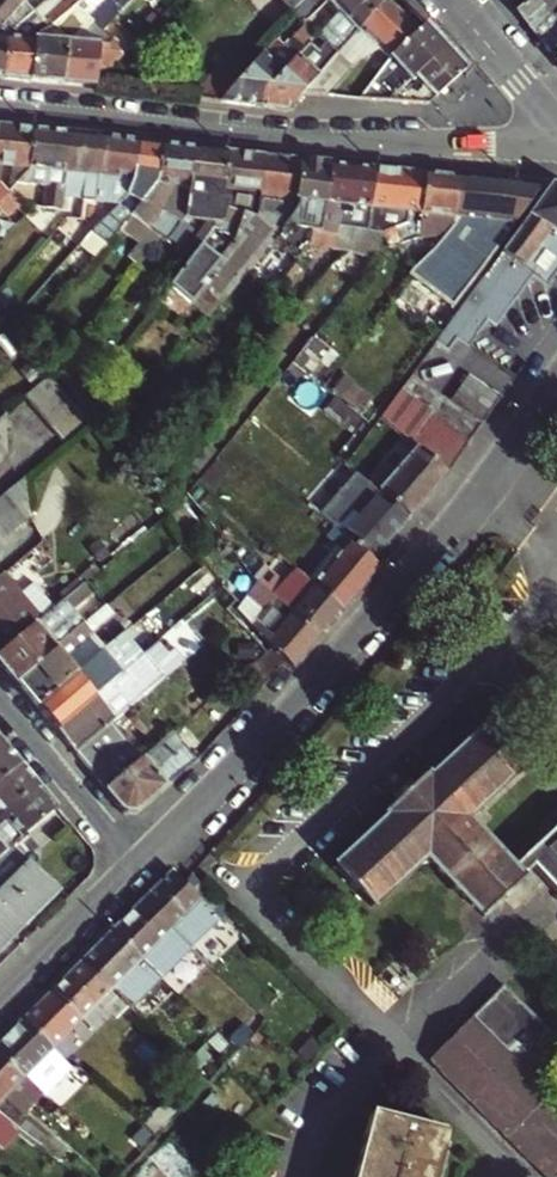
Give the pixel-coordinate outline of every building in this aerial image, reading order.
[(1,78),(3,43),(5,36),(32,14),(45,2),(43,0),(26,0),(24,1),(0,28),(0,78),(1,78)] [(24,1),(23,0),(0,0),(0,28),(24,1)] [(118,13),(130,0),(106,0),(118,13)] [(296,17),(303,24),(313,15),(325,3),(322,0),(281,0),(296,17)] [(341,12),(327,26),(313,15),(303,24),(318,36),(328,43),(339,51),(358,29),(383,0),(330,0),(341,12)] [(388,0),(383,0),(358,29),(377,47),(388,58),(418,30),(388,0)] [(506,3),(514,12),(528,0),(503,0),(506,3)] [(532,0),(528,0),(514,12),(549,52),(556,61),(556,21),(532,0)] [(556,21),(556,0),(532,0),(556,21)] [(34,40),(69,10),(63,4),(40,23),(32,14),(5,36),(3,43),(1,78),(27,80),(31,81),(34,40)] [(74,6),(69,10),(34,40),(31,81),(53,82),(63,83),(67,43),(72,43),(87,27),(82,22),(87,17),(74,6)] [(92,22),(87,17),(82,22),(87,27),(92,22)] [(255,106),(299,58),(318,36),(303,24),(296,17),(244,75),(220,102),(255,106)] [(424,24),(418,30),(388,58),(359,98),(386,100),(428,63),(445,46),(424,24)] [(339,51),(331,60),(345,72),(377,47),(358,29),(339,51)] [(97,45),(72,43),(67,43),(63,83),(96,86),(128,51),(107,33),(97,45)] [(328,43),(308,66),(299,58),(255,106),(289,110),(302,94),(331,60),(339,51),(328,43)] [(464,67),(445,46),(428,63),(386,100),(433,102),(464,67)] [(331,60),(302,94),(324,96),(345,72),(331,60)] [(31,168),(34,128),(0,125),(0,165),(31,168)] [(53,130),(34,128),(31,168),(31,169),(6,192),(6,193),(21,209),(21,208),(28,202),(30,185),(47,186),(44,209),(62,210),(63,198),(66,172),(70,132),(53,130)] [(96,201),(99,175),(101,175),(105,136),(88,134),(70,132),(66,172),(63,198),(83,200),(96,201)] [(133,177),(138,140),(105,136),(101,175),(99,175),(96,201),(108,212),(128,195),(133,177)] [(163,143),(138,140),(133,177),(128,195),(108,212),(101,220),(92,231),(108,244),(123,227),(132,216),(157,185),(163,143)] [(194,147),(163,143),(157,185),(132,216),(162,239),(167,243),(181,226),(186,219),(186,218),(194,147)] [(224,151),(194,147),(186,218),(207,221),(207,228),(213,229),(214,222),(217,221),(224,151)] [(203,245),(192,259),(183,269),(171,284),(192,301),(203,288),(222,303),(275,237),(297,210),(303,161),(224,151),(217,221),(214,222),(213,229),(212,235),(203,245)] [(275,237),(310,242),(311,232),(320,233),(325,203),(328,204),(331,164),(303,161),(297,210),(275,237)] [(353,251),(355,238),(366,240),(367,232),(368,229),(363,229),(364,220),(369,220),(371,208),(375,169),(331,164),(328,204),(325,203),(320,233),(311,232),(310,242),(309,244),(353,251)] [(425,174),(375,169),(371,208),(369,220),(364,220),(363,229),(368,229),(367,232),(386,234),(420,221),(421,214),(425,174)] [(453,223),(457,177),(444,176),(425,174),(421,214),(448,217),(446,228),(453,223)] [(447,316),(543,186),(457,177),(453,223),(446,228),(446,233),(456,235),(460,218),(481,220),(479,239),(460,263),(453,259),(423,299),(447,316)] [(434,347),(444,355),(464,327),(477,336),(488,321),(497,327),(534,276),(545,284),(556,268),(556,188),(552,185),(550,187),(434,347)] [(108,212),(96,201),(83,200),(81,218),(101,220),(108,212)] [(192,259),(203,245),(181,226),(167,243),(192,259)] [(489,349),(479,363),(510,385),(513,381),(520,371),(489,349)] [(479,363),(469,377),(500,399),(510,385),(479,363)] [(398,390),(467,447),(482,425),(451,403),(409,374),(398,390)] [(51,375),(25,397),(61,440),(86,419),(51,375)] [(366,408),(375,393),(347,377),(338,392),(366,408)] [(500,399),(469,377),(460,390),(491,412),(500,399)] [(388,402),(457,460),(467,447),(398,390),(388,402)] [(451,403),(482,425),(491,412),(460,390),(451,403)] [(448,474),(457,460),(388,402),(379,416),(416,447),(448,474)] [(368,483),(409,519),(448,474),(416,447),(391,477),(380,469),(368,483)] [(341,534),(372,561),(409,519),(368,483),(356,472),(319,515),(332,526),(341,534)] [(22,479),(9,490),(14,530),(29,517),(23,478),(22,479)] [(0,497),(0,542),(14,530),(9,490),(0,497)] [(540,517),(530,531),(553,547),(556,542),(556,529),(540,517)] [(338,543),(308,579),(344,610),(380,568),(372,561),(341,534),(332,526),(327,533),(338,543)] [(344,610),(308,579),(298,571),(286,584),(268,570),(259,582),(283,604),(291,612),(319,639),(344,610)] [(3,575),(0,577),(0,615),(21,597),(3,575)] [(283,604),(259,582),(246,597),(237,611),(273,647),(286,661),(294,669),(319,639),(291,612),(283,604)] [(53,609),(16,640),(0,653),(0,663),(15,682),(85,625),(74,612),(93,596),(83,585),(53,609)] [(21,597),(0,615),(0,653),(16,640),(53,609),(35,586),(21,597)] [(106,607),(85,625),(15,682),(36,707),(89,663),(105,649),(92,634),(114,616),(106,607)] [(148,650),(130,628),(105,649),(89,663),(36,707),(55,730),(118,677),(130,667),(141,657),(148,650)] [(130,667),(118,677),(55,730),(75,754),(113,722),(146,694),(182,664),(172,652),(166,657),(155,645),(148,650),(141,657),(130,667)] [(268,652),(282,666),(286,661),(273,647),(268,652)] [(267,652),(234,681),(250,701),(269,680),(282,666),(268,652),(267,652)] [(75,754),(104,789),(141,758),(123,735),(113,722),(75,754)] [(141,758),(104,789),(123,813),(135,814),(136,813),(196,761),(173,732),(147,753),(141,758)] [(515,873),(467,821),(521,771),(485,732),(430,782),(427,779),(388,814),(392,818),(336,868),(373,908),(428,857),(486,920),(524,883),(523,882),(534,871),(556,896),(556,834),(515,873)] [(21,764),(3,742),(0,745),(0,781),(21,764)] [(0,781),(0,817),(39,785),(21,764),(0,781)] [(12,847),(23,839),(22,837),(57,807),(39,785),(0,817),(0,858),(12,847)] [(21,928),(57,893),(12,847),(0,858),(0,907),(21,928)] [(174,872),(143,903),(192,954),(224,923),(184,883),(174,872)] [(139,958),(164,982),(192,954),(143,903),(114,932),(139,958)] [(21,928),(0,907),(0,950),(21,928)] [(84,961),(115,992),(134,1011),(164,982),(139,958),(114,932),(93,953),(84,961)] [(84,961),(55,989),(86,1020),(115,992),(84,961)] [(430,1056),(551,1176),(556,1176),(556,1102),(519,1064),(551,1033),(503,985),(430,1056)] [(86,1020),(55,989),(25,1019),(56,1050),(86,1020)] [(25,1019),(0,1044),(0,1052),(27,1079),(47,1097),(75,1069),(61,1055),(56,1050),(25,1019)] [(70,1047),(61,1055),(75,1069),(80,1075),(85,1071),(79,1065),(84,1061),(70,1047)] [(0,1052),(0,1105),(27,1079),(0,1052)] [(10,1106),(1,1114),(20,1134),(24,1130),(19,1125),(24,1121),(10,1106)] [(10,1134),(16,1139),(20,1134),(1,1114),(0,1115),(0,1134),(5,1139),(10,1134)] [(451,1136),(370,1116),(354,1176),(441,1176),(451,1136)]
